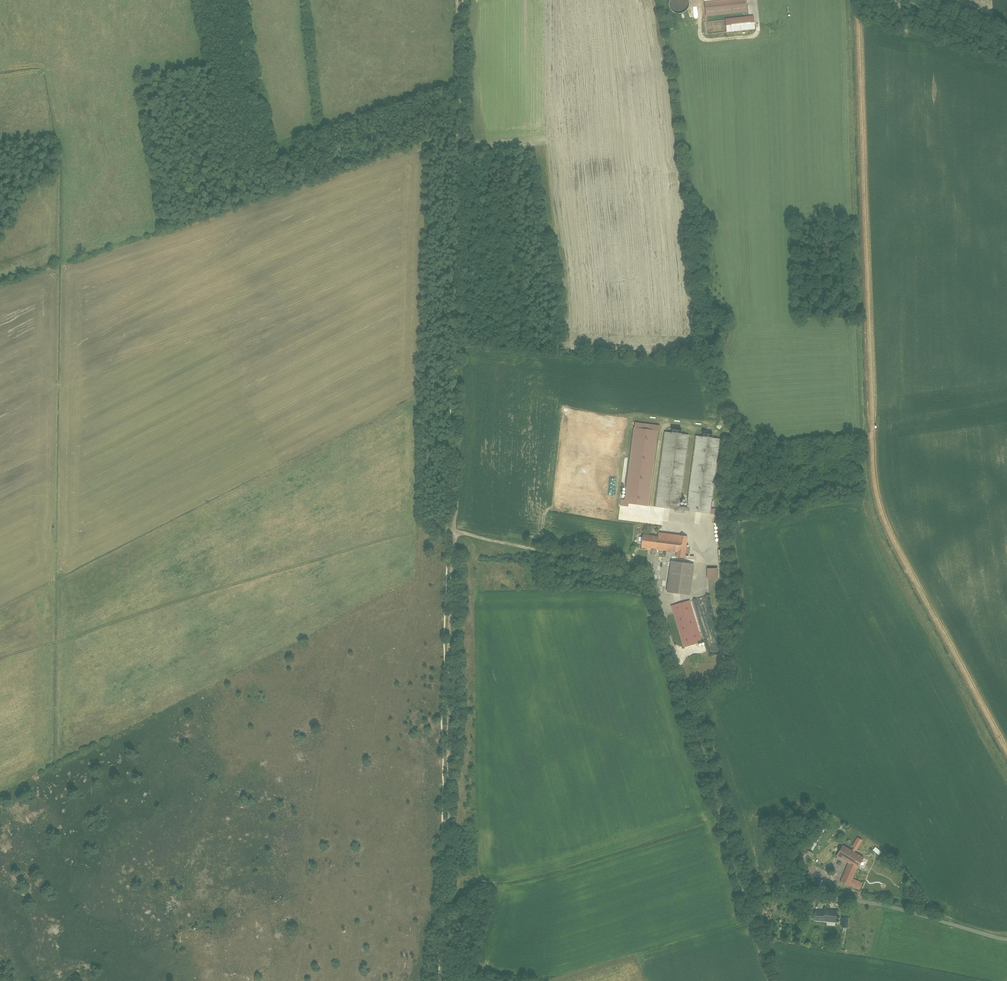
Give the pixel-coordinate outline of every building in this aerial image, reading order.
[(671,2),(671,5),(672,8),(674,11),(677,12),(680,13),(683,13),(686,11),(689,9),(690,5),(690,2),(689,0),(671,0),(671,2)] [(707,17),(748,12),(746,0),(705,0),(707,17)] [(755,15),(726,19),(728,33),(756,29),(755,15)] [(660,425),(635,421),(625,499),(621,499),(621,505),(629,506),(629,503),(650,506),(660,425)] [(666,430),(656,506),(677,508),(676,511),(690,513),(691,510),(712,513),(722,438),(697,434),(688,507),(681,506),(691,434),(666,430)] [(689,536),(681,534),(659,532),(659,535),(644,533),(642,547),(678,551),(677,556),(686,557),(689,536)] [(696,563),(672,560),(668,591),(692,594),(696,563)] [(719,567),(708,568),(709,579),(719,578),(719,567)] [(703,641),(692,599),(672,604),(684,646),(703,641)] [(862,853),(853,848),(860,836),(856,834),(849,846),(841,841),(835,852),(847,859),(839,879),(858,886),(861,878),(852,875),(856,864),(862,853)] [(898,889),(906,881),(903,878),(895,886),(898,889)] [(825,910),(815,909),(814,920),(836,922),(837,909),(825,908),(825,910)] [(847,928),(848,917),(842,916),(840,927),(847,928)]
